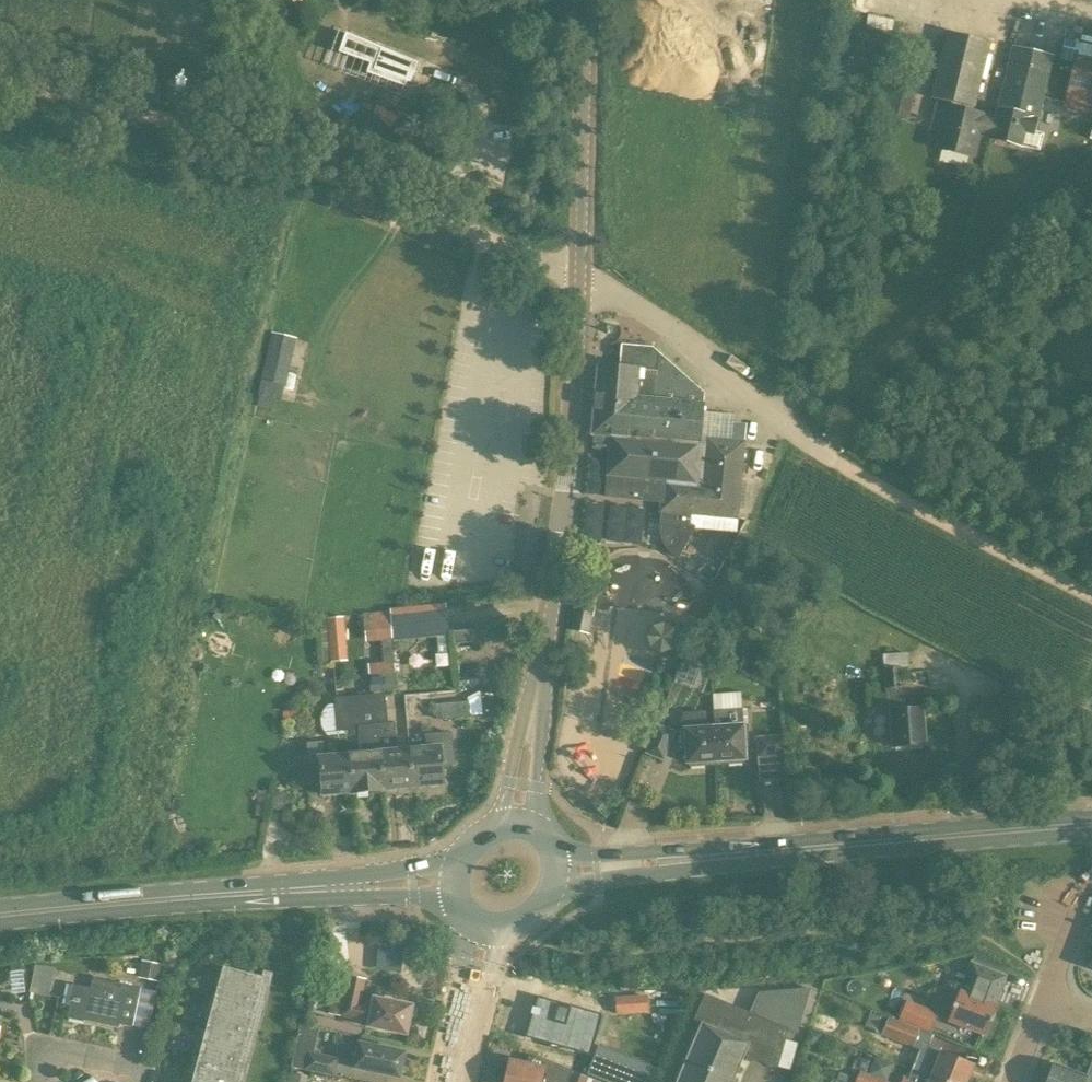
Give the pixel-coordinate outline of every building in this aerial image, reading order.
[(425,41),(353,12),(346,32),(378,42),(374,52),(412,64),(414,60),(418,61),(425,41)] [(990,43),(945,33),(930,100),(996,115),(995,119),(944,108),(934,151),(973,160),(978,138),(990,140),(990,141),(1039,152),(1043,138),(1033,136),(1051,58),(1013,49),(1003,91),(980,86),(990,43)] [(1075,55),(1062,109),(1091,116),(1091,59),(1075,55)] [(283,398),(298,336),(273,330),(259,393),(283,398)] [(702,404),(703,393),(652,347),(621,344),(619,367),(597,365),(591,435),(594,435),(593,449),(609,450),(605,496),(606,496),(660,501),(659,512),(660,512),(659,525),(660,536),(663,545),(669,553),(678,559),(695,527),(689,526),(690,515),(737,519),(744,442),(706,438),(706,444),(699,443),(703,404),(702,404)] [(589,634),(598,590),(578,586),(569,630),(589,634)] [(365,611),(366,640),(394,639),(393,610),(365,611)] [(329,615),(331,660),(350,659),(347,614),(329,615)] [(395,620),(396,636),(451,635),(451,618),(395,620)] [(679,647),(676,621),(649,625),(652,650),(679,647)] [(458,642),(483,639),(481,628),(457,630),(458,642)] [(373,661),(384,661),(384,642),(373,642),(373,661)] [(685,651),(674,680),(693,687),(704,658),(685,651)] [(370,692),(396,690),(394,662),(368,663),(370,692)] [(618,680),(641,682),(642,668),(619,666),(618,680)] [(883,669),(887,714),(890,714),(893,748),(924,746),(921,709),(905,711),(902,668),(883,669)] [(743,692),(715,693),(716,707),(743,706),(743,692)] [(387,725),(387,724),(384,696),(339,700),(341,730),(357,728),(377,726),(387,725)] [(438,719),(469,717),(467,703),(436,705),(438,719)] [(720,728),(714,729),(716,762),(724,761),(724,766),(743,764),(743,760),(745,760),(742,727),(744,727),(743,709),(719,711),(720,728)] [(708,762),(716,762),(714,729),(706,729),(705,712),(682,714),(684,733),(685,733),(687,764),(688,764),(689,768),(708,767),(708,762)] [(385,789),(413,786),(410,749),(396,750),(394,723),(387,724),(387,725),(377,726),(379,752),(381,752),(384,790),(385,790),(385,789)] [(675,732),(656,725),(645,754),(663,761),(675,732)] [(351,755),(354,793),(384,790),(381,752),(379,752),(377,726),(357,728),(360,754),(351,755)] [(410,749),(413,786),(443,783),(441,766),(454,765),(451,732),(425,735),(426,747),(410,749)] [(784,735),(756,737),(757,757),(786,755),(784,735)] [(354,793),(351,755),(325,758),(324,744),(310,745),(313,774),(323,774),(325,795),(354,792),(354,793)] [(158,982),(161,965),(141,960),(137,978),(158,982)] [(995,1007),(987,1004),(992,990),(998,993),(1003,978),(1004,979),(1005,977),(970,964),(969,965),(970,966),(960,993),(955,1006),(953,1005),(951,1009),(953,1010),(949,1021),(984,1036),(989,1023),(991,1024),(992,1020),(990,1019),(995,1007)] [(48,996),(53,969),(35,965),(30,992),(48,996)] [(223,966),(216,994),(255,1005),(263,977),(223,966)] [(341,1016),(370,1023),(368,1027),(406,1035),(412,1006),(374,998),(372,1007),(360,1004),(365,980),(349,976),(341,1016)] [(139,999),(142,988),(94,977),(92,989),(74,985),(68,1017),(119,1029),(120,1025),(127,996),(139,999)] [(787,1031),(796,1035),(809,989),(758,993),(749,1014),(705,995),(695,1020),(701,1023),(676,1081),(733,1081),(745,1055),(776,1065),(787,1031)] [(248,1033),(255,1005),(216,994),(208,1022),(248,1033)] [(132,1028),(133,1025),(139,999),(127,996),(120,1025),(132,1028)] [(616,1016),(649,1013),(647,996),(615,998),(616,1016)] [(593,1045),(600,1015),(541,998),(533,1029),(593,1045)] [(919,1026),(927,1007),(906,999),(899,1017),(919,1026)] [(919,1029),(888,1017),(881,1036),(912,1048),(919,1029)] [(240,1060),(248,1033),(208,1022),(201,1049),(240,1060)] [(380,1049),(359,1045),(354,1068),(399,1078),(404,1053),(381,1048),(380,1049)] [(598,1045),(587,1073),(609,1081),(650,1081),(655,1067),(598,1045)] [(240,1060),(201,1049),(194,1077),(213,1081),(235,1081),(240,1060)] [(930,1078),(939,1081),(966,1081),(973,1066),(940,1053),(940,1054),(924,1049),(918,1063),(934,1069),(931,1078),(930,1078)] [(307,1052),(304,1070),(335,1076),(339,1059),(307,1052)] [(872,1071),(889,1077),(895,1062),(878,1055),(872,1071)] [(506,1076),(501,1076),(499,1081),(568,1081),(569,1078),(571,1071),(546,1060),(544,1068),(509,1060),(506,1076)] [(1046,1081),(1091,1081),(1091,1063),(1086,1078),(1053,1065),(1046,1081)] [(930,1078),(931,1078),(911,1069),(908,1078),(903,1077),(901,1081),(939,1081),(930,1078)] [(859,1072),(856,1081),(886,1081),(859,1072)] [(289,1074),(288,1081),(303,1081),(304,1077),(289,1074)]
